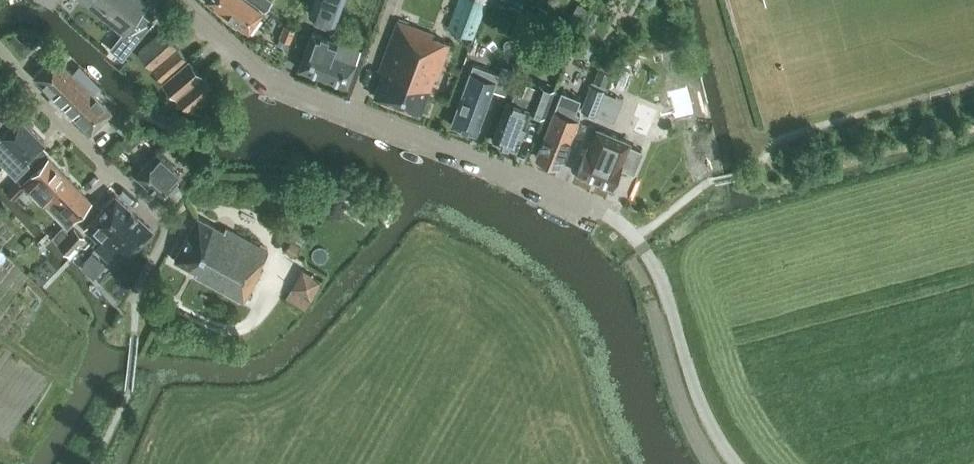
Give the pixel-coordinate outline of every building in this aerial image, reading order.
[(144,0),(84,0),(123,31),(109,47),(122,58),(153,21),(140,10),(147,2),(144,0)] [(246,0),(205,0),(248,31),(262,12),(246,0)] [(265,9),(272,0),(252,0),(265,9)] [(308,13),(335,22),(343,0),(313,0),(308,13)] [(485,1),(483,0),(459,0),(448,28),(472,36),(485,1)] [(539,6),(534,16),(542,20),(547,10),(539,6)] [(433,37),(434,34),(397,20),(378,71),(383,72),(374,96),(421,113),(434,77),(437,78),(450,43),(433,37)] [(294,28),(285,24),(279,38),(288,41),(294,28)] [(591,30),(584,26),(579,36),(576,34),(572,43),(595,54),(599,44),(587,39),(591,30)] [(138,51),(152,67),(176,46),(163,31),(138,51)] [(347,86),(358,56),(334,47),(337,41),(312,32),(299,68),(347,86)] [(24,38),(15,46),(23,56),(32,48),(24,38)] [(177,47),(153,68),(162,79),(187,58),(177,47)] [(34,75),(52,93),(72,72),(54,55),(34,75)] [(188,60),(164,81),(176,95),(200,74),(188,60)] [(501,64),(498,73),(473,63),(461,95),(462,95),(451,124),(475,133),(486,104),(492,89),(504,93),(514,68),(501,64)] [(73,114),(94,93),(85,85),(90,79),(77,66),(72,72),(52,93),(73,114)] [(598,68),(592,84),(590,83),(581,108),(599,115),(606,97),(602,96),(605,89),(611,73),(598,68)] [(200,114),(220,97),(202,76),(177,97),(188,109),(192,105),(200,114)] [(511,102),(507,100),(493,139),(516,148),(530,111),(543,116),(553,88),(539,83),(534,98),(515,91),(511,102)] [(561,91),(535,156),(559,165),(580,113),(575,111),(580,98),(561,91)] [(111,110),(94,93),(73,114),(91,131),(111,110)] [(0,98),(0,124),(13,112),(0,98)] [(645,135),(656,109),(643,104),(632,130),(645,135)] [(19,114),(1,132),(1,133),(0,134),(0,158),(15,174),(30,160),(27,157),(44,140),(19,114)] [(133,124),(128,118),(115,127),(122,136),(133,124)] [(596,127),(577,173),(611,187),(620,165),(633,171),(642,151),(629,145),(630,142),(596,127)] [(151,157),(136,176),(162,199),(178,181),(183,175),(156,152),(151,157)] [(91,201),(70,179),(48,157),(29,176),(29,177),(24,181),(32,189),(29,193),(36,201),(40,197),(67,224),(91,201)] [(26,185),(19,178),(8,190),(15,197),(26,185)] [(124,228),(137,214),(115,193),(88,222),(84,227),(99,241),(103,236),(105,238),(120,223),(124,228)] [(99,241),(94,246),(108,258),(117,249),(126,257),(153,229),(137,214),(124,228),(120,223),(105,238),(103,236),(99,241)] [(224,230),(198,216),(189,233),(188,232),(183,243),(174,259),(196,271),(194,275),(244,302),(244,301),(245,301),(262,269),(262,268),(259,267),(268,250),(226,227),(224,230)] [(75,226),(71,230),(58,243),(68,252),(84,235),(75,226)] [(292,237),(290,241),(285,251),(296,257),(304,243),(292,237)] [(84,259),(82,267),(87,271),(99,258),(92,251),(84,259)] [(288,293),(309,304),(325,272),(304,262),(288,293)]
